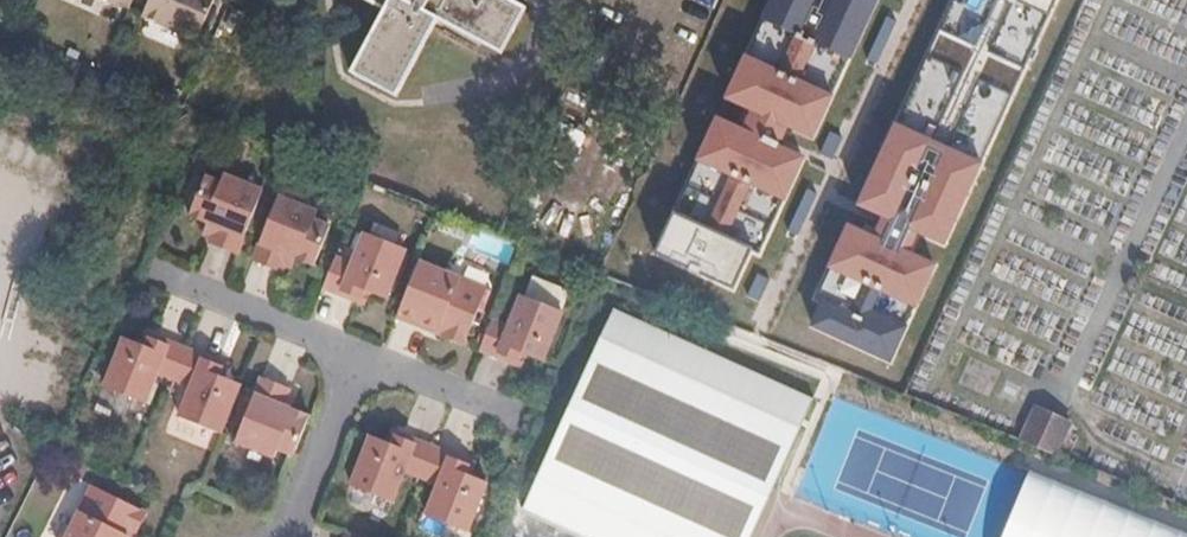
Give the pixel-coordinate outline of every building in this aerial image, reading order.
[(215,0),(151,0),(146,11),(165,20),(200,35),(209,14),(215,0)] [(387,5),(354,66),(398,92),(441,14),(503,51),(529,7),(517,0),(378,0),(387,5)] [(711,98),(742,113),(737,126),(704,113),(681,160),(690,164),(665,209),(638,255),(723,294),(744,249),(749,253),(798,156),(773,141),(780,132),(801,140),(871,0),(760,0),(711,98)] [(892,117),(843,205),(877,219),(871,237),(836,219),(812,264),(855,285),(840,307),(816,297),(800,322),(888,362),(935,267),(901,250),(907,234),(936,247),(1040,14),(1037,9),(1042,0),(949,0),(892,117)] [(236,250),(261,185),(222,169),(218,178),(202,171),(187,210),(213,221),(207,237),(236,250)] [(327,225),(313,217),(316,209),(277,192),(251,256),(280,268),(287,251),(312,262),(327,225)] [(386,296),(405,248),(363,230),(351,260),(334,253),(321,285),(356,299),(362,286),(386,296)] [(464,343),(487,288),(419,259),(396,315),(430,329),(433,323),(445,329),(443,335),(464,343)] [(525,297),(563,312),(571,290),(534,276),(525,297)] [(542,359),(563,312),(525,297),(521,295),(509,326),(492,318),(479,350),(512,363),(518,349),(542,359)] [(815,399),(777,380),(615,307),(597,348),(536,477),(523,508),(586,536),(750,536),(815,399)] [(445,329),(433,323),(430,329),(443,335),(445,329)] [(173,374),(186,344),(153,330),(147,344),(123,334),(102,382),(145,398),(157,368),(173,374)] [(221,428),(240,385),(241,379),(217,371),(222,358),(186,344),(173,374),(191,382),(179,411),(215,425),(221,428)] [(312,412),(285,401),(291,386),(262,374),(236,437),(252,444),(275,454),(279,445),(295,452),(312,412)] [(1066,459),(1081,423),(1045,410),(1030,445),(1066,459)] [(416,476),(429,445),(394,431),(388,444),(363,434),(344,483),(386,500),(398,469),(416,476)] [(462,531),(482,482),(457,473),(462,460),(429,445),(416,476),(432,483),(420,514),(462,531)] [(143,508),(88,481),(61,536),(123,536),(122,536),(129,525),(133,528),(143,508)] [(133,528),(129,525),(122,536),(123,536),(129,536),(133,528)]
